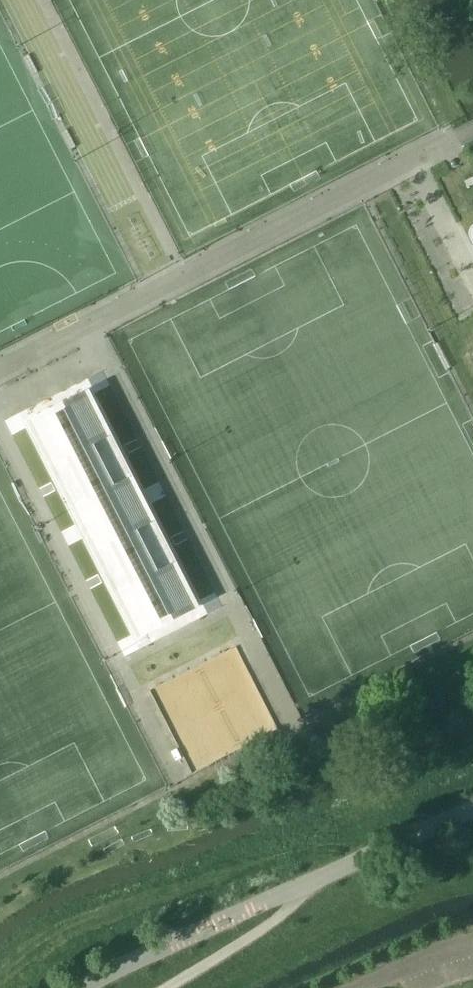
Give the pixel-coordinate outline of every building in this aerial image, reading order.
[(92,389),(25,424),(27,428),(54,482),(58,489),(76,525),(83,539),(91,555),(101,574),(105,581),(132,635),(134,639),(139,649),(169,633),(165,624),(172,620),(177,630),(207,614),(202,605),(200,601),(172,547),(169,540),(151,504),(144,490),(134,471),(126,455),(122,448),(95,393),(92,389)]
